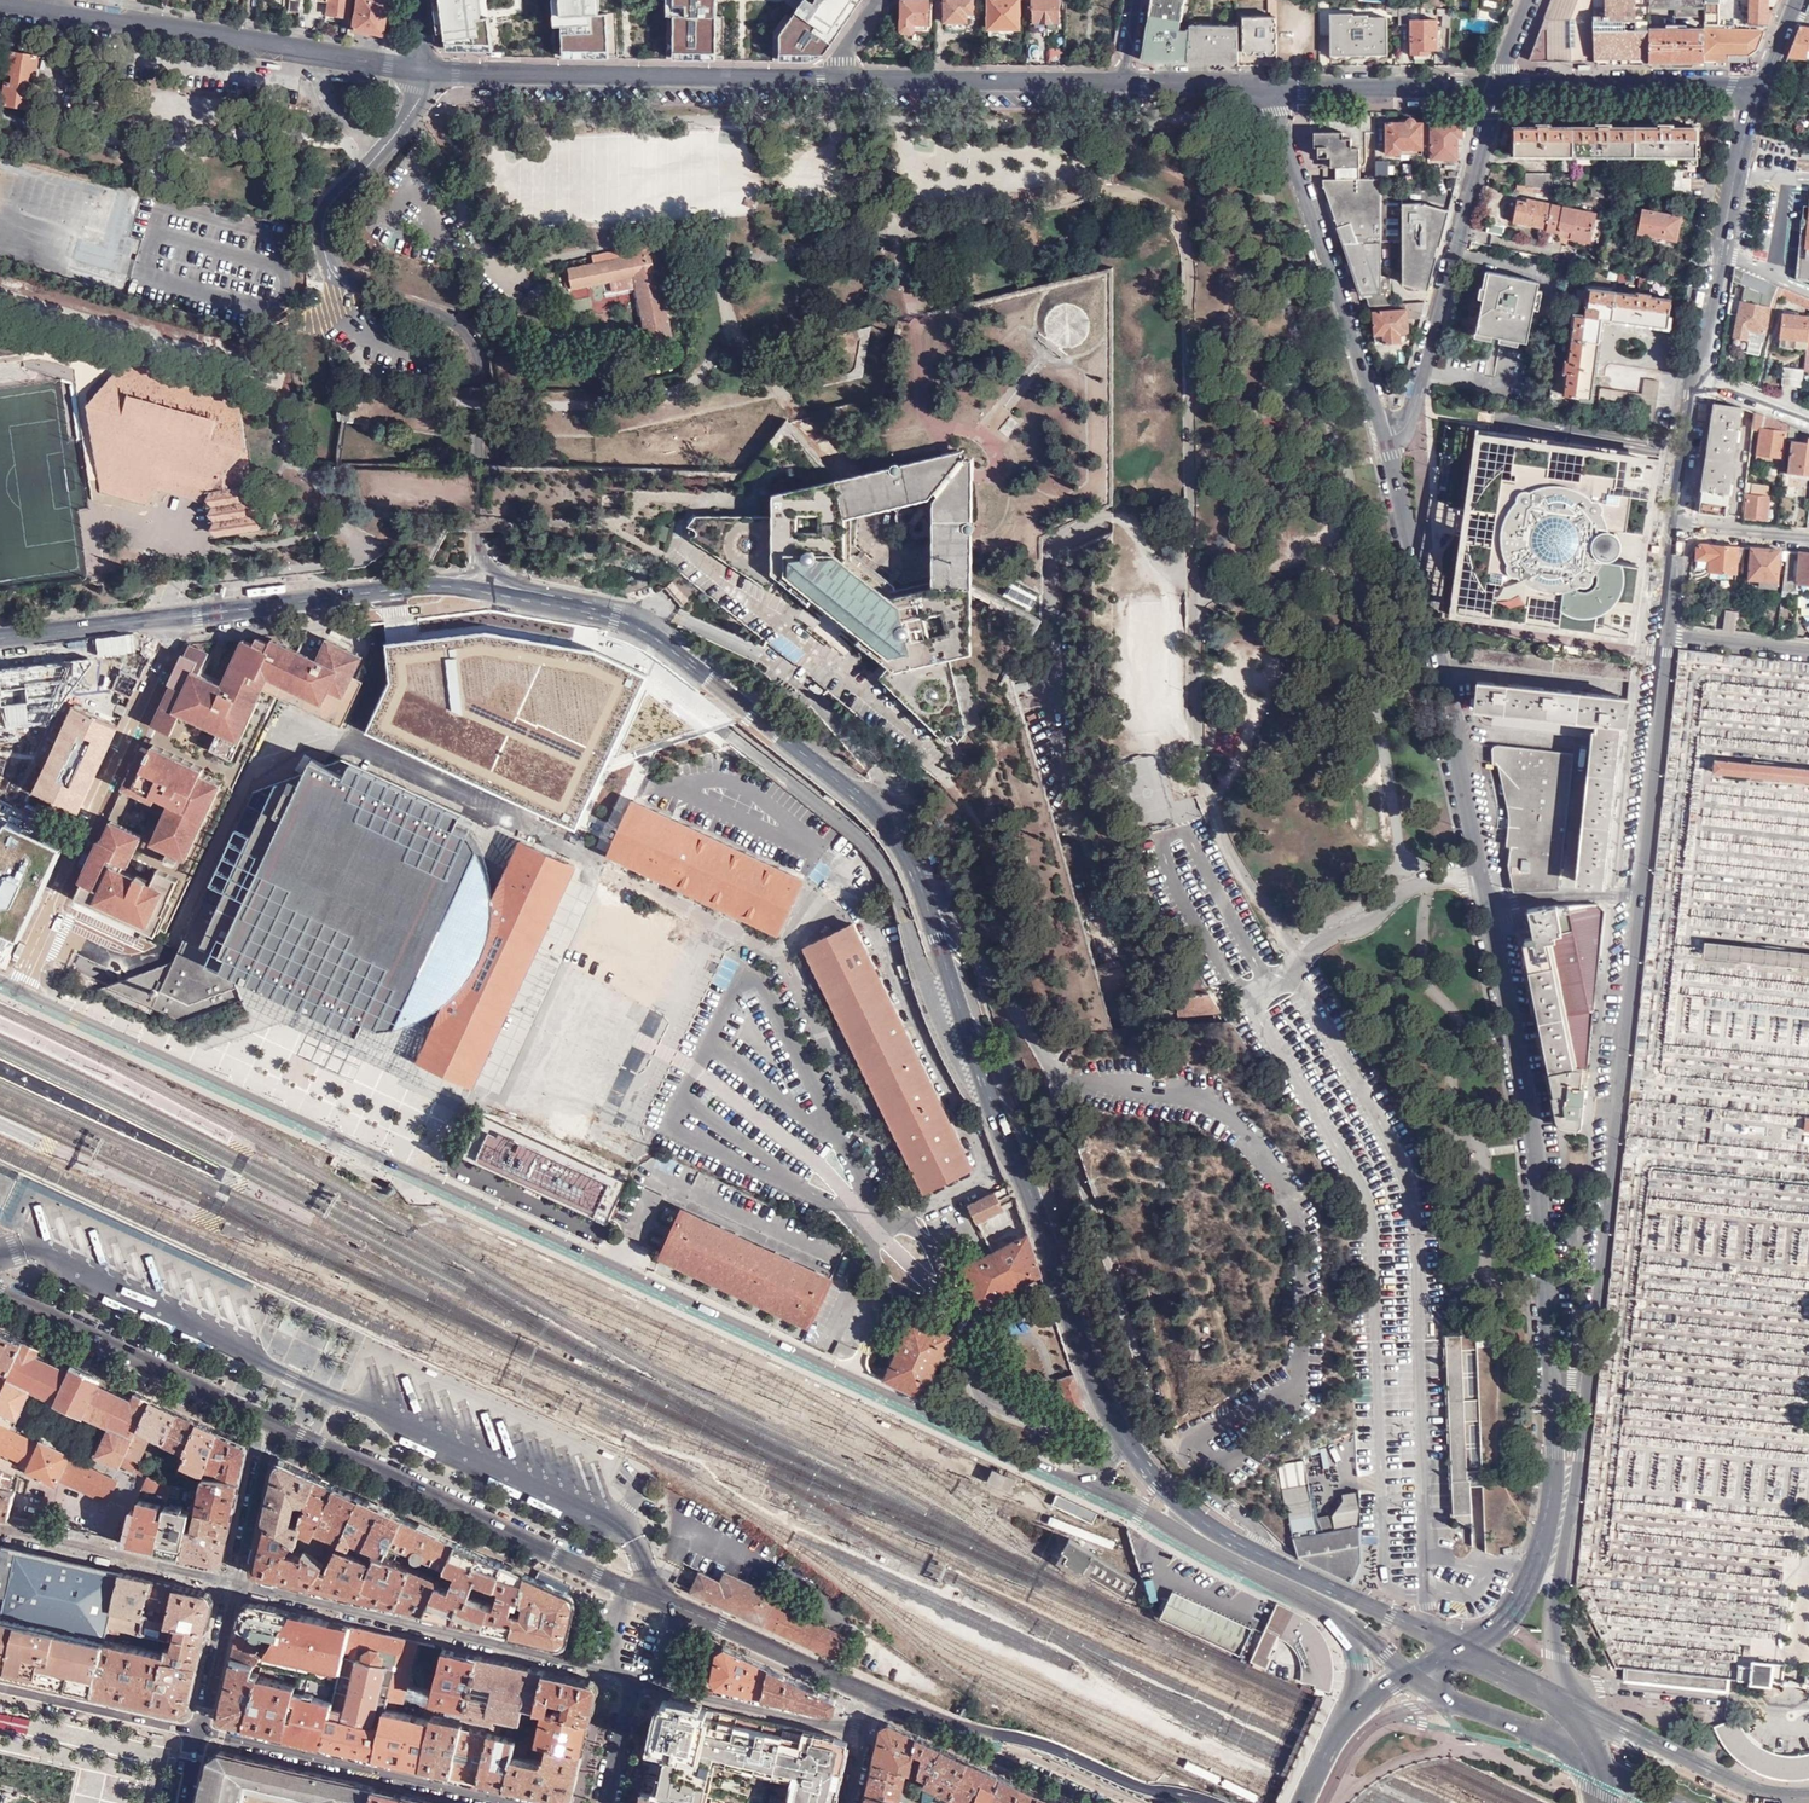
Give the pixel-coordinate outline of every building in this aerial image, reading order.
[(299,11),(300,0),(292,0),(291,11),(299,11)] [(300,0),(299,11),(307,12),(309,0),(300,0)] [(351,0),(327,0),(327,1),(325,13),(349,18),(351,0)] [(353,29),(384,34),(384,33),(391,34),(394,14),(392,13),(393,4),(389,3),(389,0),(358,0),(353,29)] [(442,52),(494,52),(494,51),(489,13),(487,0),(435,0),(442,52)] [(564,58),(610,59),(607,14),(600,13),(599,0),(561,0),(564,58)] [(665,59),(720,61),(719,0),(665,0),(665,59)] [(776,42),(776,62),(821,61),(864,0),(808,0),(776,42)] [(932,0),(927,0),(903,0),(902,1),(901,29),(902,32),(912,32),(913,30),(928,30),(928,17),(932,17),(932,0)] [(936,20),(944,20),(944,22),(966,22),(966,13),(972,13),(972,0),(936,0),(936,20)] [(1020,0),(989,0),(989,29),(1019,29),(1020,0)] [(1033,22),(1049,22),(1049,28),(1049,30),(1057,31),(1058,27),(1059,22),(1061,22),(1061,0),(1033,0),(1033,22)] [(1151,15),(1181,19),(1182,19),(1186,0),(1154,0),(1151,15)] [(1272,11),(1275,11),(1274,17),(1244,16),(1244,50),(1277,51),(1278,0),(1271,0),(1272,11)] [(1530,58),(1531,61),(1595,61),(1593,0),(1552,0),(1530,58)] [(1595,61),(1642,60),(1648,61),(1649,29),(1648,6),(1648,0),(1593,0),(1595,61)] [(1648,6),(1674,5),(1675,16),(1704,17),(1703,0),(1648,0),(1648,6)] [(1704,17),(1704,25),(1717,25),(1717,3),(1718,3),(1718,0),(1703,0),(1704,17)] [(1747,7),(1743,7),(1743,11),(1747,11),(1746,22),(1765,24),(1776,0),(1748,0),(1747,7)] [(1401,6),(1389,4),(1389,13),(1394,14),(1394,19),(1401,20),(1401,6)] [(1401,6),(1401,20),(1401,24),(1408,24),(1409,13),(1417,13),(1417,6),(1401,6)] [(1330,52),(1354,53),(1365,54),(1386,55),(1387,19),(1369,18),(1369,14),(1353,13),(1353,9),(1332,8),(1330,52)] [(1452,9),(1437,8),(1437,14),(1443,14),(1443,28),(1451,28),(1452,9)] [(1181,19),(1151,15),(1143,61),(1188,61),(1191,30),(1180,27),(1181,19)] [(1411,54),(1428,54),(1428,49),(1442,49),(1442,34),(1438,33),(1438,19),(1411,19),(1411,54)] [(1191,30),(1188,61),(1239,59),(1237,26),(1191,27),(1191,30)] [(1704,30),(1704,61),(1748,61),(1748,55),(1755,51),(1763,31),(1734,31),(1733,26),(1720,26),(1718,28),(1718,31),(1704,30)] [(1787,57),(1808,59),(1808,28),(1799,26),(1787,57)] [(1648,61),(1704,61),(1704,30),(1649,29),(1648,61)] [(32,114),(38,58),(9,55),(3,111),(32,114)] [(1406,123),(1387,123),(1386,155),(1423,154),(1422,123),(1416,123),(1416,122),(1414,119),(1412,118),(1409,118),(1408,119),(1406,121),(1406,123)] [(1430,134),(1424,134),(1424,154),(1431,154),(1431,159),(1459,159),(1457,137),(1462,137),(1462,123),(1426,123),(1426,128),(1431,128),(1430,134)] [(1513,156),(1573,156),(1573,128),(1550,127),(1550,124),(1537,124),(1537,127),(1514,127),(1513,156)] [(1573,128),(1573,156),(1636,156),(1636,128),(1611,128),(1611,124),(1599,125),(1598,128),(1573,128)] [(1636,128),(1636,156),(1683,156),(1683,165),(1697,165),(1697,128),(1672,128),(1672,125),(1661,125),(1661,128),(1636,128)] [(1322,169),(1322,181),(1359,180),(1358,150),(1350,150),(1350,140),(1342,140),(1341,133),(1313,133),(1313,148),(1317,148),(1317,158),(1331,158),(1331,169),(1322,169)] [(1385,162),(1376,162),(1376,180),(1380,180),(1380,179),(1384,179),(1384,165),(1385,165),(1385,162)] [(1682,170),(1666,170),(1666,181),(1674,181),(1674,197),(1690,197),(1690,179),(1682,179),(1682,170)] [(1545,188),(1552,189),(1553,176),(1528,172),(1526,185),(1545,188)] [(1359,180),(1322,181),(1353,273),(1358,272),(1361,284),(1363,284),(1370,306),(1376,306),(1392,306),(1390,294),(1391,278),(1385,278),(1384,293),(1380,293),(1380,180),(1376,180),(1359,180)] [(100,196),(118,201),(108,236),(124,240),(136,196),(102,187),(100,196)] [(1593,189),(1591,197),(1596,198),(1604,198),(1605,191),(1593,189)] [(1430,291),(1451,211),(1425,204),(1403,203),(1403,193),(1382,192),(1382,243),(1392,243),(1391,276),(1404,276),(1405,284),(1430,291)] [(1547,227),(1551,204),(1548,203),(1519,197),(1514,221),(1547,227)] [(1594,213),(1551,204),(1547,227),(1546,230),(1558,233),(1560,228),(1572,231),(1570,239),(1589,243),(1594,213)] [(1807,227),(1804,227),(1798,282),(1808,282),(1808,209),(1807,227)] [(1680,217),(1642,210),(1638,233),(1651,236),(1652,241),(1660,242),(1664,238),(1676,241),(1680,217)] [(1490,222),(1488,232),(1503,235),(1505,226),(1490,222)] [(1558,236),(1570,239),(1572,231),(1560,228),(1558,233),(1558,236)] [(638,274),(649,326),(654,346),(673,343),(658,269),(654,270),(650,252),(615,259),(613,250),(597,253),(599,262),(569,268),(572,286),(609,279),(638,274)] [(1773,284),(1733,267),(1733,268),(1731,279),(1744,285),(1737,314),(1727,311),(1727,316),(1724,332),(1731,334),(1741,336),(1740,346),(1743,346),(1747,352),(1757,354),(1760,341),(1761,341),(1770,302),(1774,292),(1779,294),(1782,288),(1773,284)] [(1486,325),(1484,332),(1526,341),(1539,280),(1488,270),(1477,323),(1486,325)] [(643,327),(649,326),(638,274),(609,279),(612,290),(634,286),(643,327)] [(676,285),(669,287),(672,296),(678,295),(676,285)] [(1564,371),(1553,370),(1550,392),(1589,397),(1590,388),(1592,388),(1597,351),(1598,351),(1603,319),(1620,322),(1621,320),(1658,326),(1659,324),(1669,325),(1672,300),(1650,296),(1650,294),(1638,293),(1637,295),(1590,287),(1587,304),(1586,305),(1584,314),(1574,312),(1568,360),(1566,360),(1564,371)] [(1783,288),(1779,296),(1808,309),(1808,299),(1783,288)] [(599,310),(608,309),(605,291),(596,292),(599,310)] [(1408,319),(1422,319),(1425,306),(1426,303),(1418,303),(1392,306),(1376,306),(1377,312),(1408,312),(1408,319)] [(1081,306),(1046,313),(1053,348),(1085,342),(1082,328),(1085,328),(1081,306)] [(1808,321),(1808,318),(1795,316),(1795,313),(1782,311),(1779,339),(1807,342),(1808,321)] [(1408,344),(1408,319),(1408,312),(1377,312),(1374,312),(1375,344),(1408,344)] [(1475,330),(1484,332),(1486,325),(1477,323),(1475,330)] [(1729,343),(1740,346),(1741,336),(1731,334),(1729,343)] [(1778,350),(1805,353),(1807,342),(1779,339),(1778,350)] [(184,478),(213,486),(220,533),(258,526),(236,394),(158,372),(112,358),(106,365),(44,348),(22,352),(24,365),(37,368),(39,362),(57,368),(55,374),(66,377),(67,372),(68,370),(75,372),(76,380),(79,399),(88,402),(94,438),(86,444),(90,475),(99,478),(154,493),(158,488),(168,477),(182,480),(184,478)] [(39,362),(37,368),(55,374),(57,368),(39,362)] [(1781,386),(1801,388),(1803,371),(1784,369),(1781,386)] [(67,372),(66,377),(76,380),(75,372),(68,370),(67,372)] [(1643,394),(1601,389),(1600,405),(1640,410),(1639,425),(1654,426),(1659,381),(1644,379),(1643,394)] [(79,399),(86,444),(94,438),(88,402),(79,399)] [(1698,512),(1725,516),(1741,408),(1739,407),(1731,407),(1713,404),(1698,512)] [(1783,465),(1786,431),(1763,428),(1765,417),(1755,414),(1753,430),(1759,431),(1756,462),(1783,465)] [(1009,437),(1018,421),(1007,415),(998,431),(1009,437)] [(1786,431),(1787,425),(1765,417),(1763,428),(1786,431)] [(1798,429),(1789,426),(1787,444),(1792,445),(1789,471),(1808,474),(1808,442),(1797,441),(1798,429)] [(1658,459),(1475,431),(1448,617),(1634,641),(1658,459)] [(841,617),(862,634),(858,640),(889,664),(879,677),(944,742),(959,741),(965,731),(949,657),(972,653),(972,460),(963,459),(961,450),(772,492),(773,516),(696,516),(689,527),(693,540),(769,589),(778,576),(810,601),(815,595),(841,617)] [(1797,476),(1787,475),(1786,487),(1795,488),(1797,476)] [(201,499),(213,486),(184,478),(182,480),(168,477),(158,488),(201,499)] [(146,502),(154,493),(99,478),(101,490),(146,502)] [(1769,498),(1747,495),(1744,517),(1767,520),(1769,498)] [(1742,565),(1744,547),(1702,544),(1697,547),(1695,571),(1734,573),(1735,565),(1742,565)] [(1776,588),(1779,550),(1750,548),(1748,578),(1758,579),(1757,586),(1776,588)] [(1786,551),(1781,593),(1789,593),(1793,558),(1798,558),(1796,582),(1808,583),(1808,552),(1786,551)] [(1009,589),(1005,599),(1029,609),(1033,599),(1009,589)] [(1432,604),(1444,604),(1445,594),(1433,594),(1432,604)] [(1723,630),(1734,631),(1737,611),(1726,610),(1723,630)] [(770,641),(793,663),(803,653),(780,631),(770,641)] [(365,735),(574,832),(646,676),(592,653),(484,634),(384,645),(388,685),(365,735)] [(266,688),(280,695),(346,727),(366,682),(355,676),(365,656),(328,639),(318,659),(273,638),(271,644),(258,638),(255,644),(245,639),(224,684),(202,673),(211,654),(191,644),(186,655),(184,654),(170,684),(172,685),(154,724),(173,734),(183,714),(220,732),(212,748),(234,758),(266,688)] [(1631,681),(1632,665),(1616,664),(1518,654),(1473,648),(1467,651),(1465,655),(1475,665),(1631,681)] [(0,669),(0,733),(47,728),(91,666),(90,662),(86,659),(0,669)] [(131,699),(139,680),(120,670),(111,689),(131,699)] [(1626,725),(1629,699),(1480,683),(1477,709),(1494,711),(1494,716),(1493,726),(1593,737),(1577,882),(1603,885),(1606,857),(1611,858),(1612,849),(1607,849),(1612,806),(1616,807),(1617,798),(1613,798),(1617,756),(1622,756),(1623,747),(1618,747),(1621,724),(1626,725)] [(33,791),(78,813),(118,726),(73,705),(33,791)] [(152,750),(142,745),(123,786),(155,802),(159,796),(171,803),(154,841),(190,858),(224,782),(204,772),(206,768),(155,744),(152,750)] [(1521,764),(1510,865),(1515,891),(1558,888),(1573,753),(1525,747),(1497,744),(1495,761),(1521,764)] [(1138,826),(1170,820),(1156,755),(1125,761),(1138,826)] [(1712,771),(1808,781),(1808,768),(1713,758),(1712,771)] [(172,964),(98,991),(179,1028),(241,1007),(232,983),(235,977),(356,1034),(361,1022),(378,1031),(395,1028),(411,1024),(427,1014),(443,1004),(415,1062),(471,1091),(572,871),(519,846),(490,903),(487,884),(484,870),(480,857),(474,847),(467,838),(454,831),(458,817),(345,763),(326,769),(313,763),(307,776),(253,794),(172,964)] [(608,855),(645,873),(654,877),(779,936),(805,879),(633,799),(608,855)] [(99,838),(80,880),(84,882),(78,896),(158,934),(161,929),(162,930),(176,901),(171,899),(180,878),(160,869),(155,882),(124,868),(127,864),(131,866),(144,835),(113,820),(104,840),(99,838)] [(6,970),(28,921),(60,851),(0,827),(0,967),(6,970)] [(561,918),(578,925),(608,852),(585,843),(574,871),(579,873),(561,918)] [(654,877),(645,873),(642,879),(651,883),(654,877)] [(1545,907),(1528,910),(1530,921),(1532,931),(1523,932),(1525,943),(1523,944),(1541,1038),(1557,1115),(1560,1121),(1563,1123),(1580,1125),(1604,910),(1598,904),(1568,905),(1568,915),(1557,915),(1556,904),(1545,908),(1545,907)] [(1568,904),(1556,904),(1557,915),(1568,915),(1568,905),(1568,904)] [(845,1032),(897,1140),(900,1147),(923,1194),(974,1169),(922,1061),(853,922),(833,933),(824,937),(803,948),(841,1024),(845,1032)] [(824,937),(833,933),(829,925),(821,929),(824,937)] [(1704,940),(1703,954),(1808,967),(1808,952),(1704,940)] [(1152,953),(1135,960),(1141,974),(1158,967),(1152,953)] [(522,1024),(524,1020),(530,1023),(555,969),(540,961),(512,1019),(522,1024)] [(1119,961),(1095,967),(1105,1001),(1128,994),(1119,961)] [(1209,993),(1177,995),(1178,1016),(1221,1014),(1209,993)] [(837,1036),(845,1032),(841,1024),(834,1028),(837,1036)] [(464,1155),(605,1221),(624,1179),(484,1114),(464,1155)] [(900,1147),(897,1140),(889,1143),(893,1150),(900,1147)] [(10,1176),(12,1172),(0,1167),(0,1171),(10,1176)] [(1002,1209),(993,1192),(966,1206),(975,1224),(1002,1209)] [(832,1278),(682,1207),(658,1257),(808,1330),(832,1278)] [(1040,1275),(1027,1233),(960,1267),(978,1306),(1040,1275)] [(911,1316),(882,1378),(922,1397),(950,1335),(911,1316)] [(8,1377),(24,1341),(0,1330),(0,1373),(8,1377)] [(1493,1346),(1493,1332),(1449,1334),(1441,1334),(1441,1340),(1448,1517),(1468,1528),(1467,1485),(1481,1485),(1475,1346),(1493,1346)] [(8,1377),(0,1396),(0,1422),(9,1426),(13,1418),(16,1419),(29,1391),(108,1427),(94,1455),(119,1467),(120,1466),(146,1478),(147,1476),(151,1468),(137,1462),(124,1455),(137,1430),(138,1428),(151,1400),(136,1393),(131,1401),(98,1386),(102,1377),(74,1364),(71,1373),(36,1357),(40,1348),(24,1341),(8,1377)] [(849,1364),(855,1351),(838,1342),(831,1355),(849,1364)] [(0,1373),(0,1396),(8,1377),(0,1373)] [(1068,1416),(1084,1410),(1075,1383),(1072,1373),(1057,1379),(1068,1416)] [(163,1440),(176,1412),(151,1400),(138,1428),(153,1435),(163,1440)] [(185,1450),(198,1422),(176,1412),(163,1440),(185,1450)] [(205,1473),(218,1431),(198,1422),(185,1450),(187,1452),(182,1463),(205,1473)] [(0,1429),(0,1453),(28,1466),(25,1472),(55,1486),(59,1480),(108,1503),(117,1482),(68,1459),(70,1457),(40,1442),(38,1447),(0,1429)] [(149,1437),(137,1430),(124,1455),(137,1462),(149,1437)] [(243,1443),(218,1431),(205,1473),(203,1478),(240,1482),(247,1450),(243,1443)] [(303,1509),(319,1477),(285,1461),(277,1465),(265,1518),(288,1533),(294,1538),(303,1509)] [(1351,1584),(1361,1560),(1357,1491),(1341,1494),(1341,1497),(1330,1517),(1313,1521),(1302,1463),(1282,1466),(1277,1468),(1293,1534),(1298,1556),(1298,1559),(1351,1584)] [(1015,1479),(1005,1474),(1004,1475),(992,1470),(986,1482),(999,1488),(999,1487),(1010,1491),(1015,1479)] [(10,1518),(19,1477),(6,1474),(0,1473),(0,1515),(10,1518)] [(147,1476),(146,1478),(141,1489),(166,1497),(168,1488),(147,1476)] [(339,1487),(319,1477),(303,1509),(294,1538),(304,1545),(339,1487)] [(232,1516),(240,1482),(203,1478),(197,1504),(191,1503),(190,1511),(195,1510),(199,1511),(232,1516)] [(363,1498),(339,1487),(304,1545),(327,1561),(337,1543),(340,1538),(363,1498)] [(190,1511),(191,1503),(194,1492),(168,1488),(166,1497),(161,1517),(154,1551),(179,1556),(185,1529),(186,1529),(187,1524),(190,1511)] [(384,1508),(363,1498),(340,1538),(356,1544),(361,1546),(384,1508)] [(131,1511),(123,1544),(154,1551),(161,1517),(157,1516),(160,1505),(140,1500),(137,1512),(131,1511)] [(405,1518),(384,1508),(361,1546),(384,1556),(387,1551),(393,1540),(405,1518)] [(227,1539),(232,1516),(199,1511),(195,1510),(190,1511),(187,1524),(193,1525),(192,1530),(227,1539)] [(288,1533),(265,1518),(254,1565),(260,1575),(279,1580),(288,1533)] [(459,1543),(405,1518),(393,1540),(413,1550),(413,1553),(413,1556),(417,1558),(420,1559),(425,1555),(438,1563),(436,1567),(446,1572),(447,1572),(459,1543)] [(223,1559),(227,1539),(192,1530),(193,1525),(187,1524),(186,1529),(185,1529),(179,1556),(213,1565),(223,1559)] [(304,1545),(294,1538),(288,1533),(279,1580),(312,1587),(327,1561),(304,1545)] [(337,1543),(327,1561),(312,1587),(361,1598),(384,1556),(361,1546),(356,1544),(353,1550),(337,1543)] [(466,1546),(459,1543),(447,1572),(446,1572),(444,1577),(442,1581),(428,1613),(455,1620),(485,1626),(492,1603),(477,1597),(483,1580),(497,1586),(504,1564),(466,1546)] [(0,1558),(0,1615),(106,1640),(109,1626),(121,1573),(3,1546),(0,1558)] [(384,1556),(361,1598),(398,1606),(414,1568),(384,1556)] [(527,1574),(504,1564),(497,1586),(501,1588),(496,1605),(492,1603),(485,1626),(512,1633),(527,1574)] [(414,1568),(398,1606),(428,1613),(442,1581),(414,1568)] [(537,1578),(527,1574),(512,1633),(558,1644),(566,1639),(574,1603),(569,1592),(573,1584),(541,1570),(537,1578)] [(700,1572),(691,1591),(765,1624),(783,1633),(784,1633),(840,1659),(851,1637),(772,1600),(775,1594),(725,1571),(720,1580),(700,1572)] [(121,1573),(109,1626),(121,1629),(140,1633),(143,1616),(146,1603),(151,1580),(121,1573)] [(176,1585),(151,1580),(146,1603),(167,1608),(164,1620),(143,1616),(140,1633),(156,1636),(170,1640),(174,1623),(168,1621),(176,1585)] [(207,1593),(176,1585),(168,1621),(174,1623),(207,1630),(213,1601),(207,1593)] [(1252,1627),(1173,1590),(1161,1616),(1240,1652),(1252,1627)] [(244,1610),(240,1626),(274,1647),(294,1613),(253,1603),(244,1610)] [(1276,1605),(1274,1611),(1251,1659),(1267,1667),(1272,1657),(1270,1655),(1279,1637),(1287,1642),(1295,1648),(1300,1656),(1303,1664),(1303,1680),(1316,1684),(1315,1687),(1326,1689),(1327,1687),(1329,1679),(1329,1667),(1327,1656),(1323,1643),(1319,1635),(1312,1628),(1305,1622),(1276,1605)] [(270,1655),(342,1670),(353,1627),(294,1613),(274,1647),(270,1655)] [(0,1615),(0,1670),(95,1691),(106,1640),(0,1615)] [(207,1630),(174,1623),(170,1640),(166,1658),(199,1666),(207,1630)] [(109,1626),(106,1640),(95,1691),(126,1698),(137,1645),(114,1640),(115,1635),(120,1636),(121,1629),(109,1626)] [(240,1626),(235,1645),(267,1658),(268,1659),(270,1655),(274,1647),(240,1626)] [(335,1701),(323,1745),(374,1756),(390,1697),(405,1701),(408,1687),(420,1642),(353,1627),(342,1670),(335,1701)] [(582,1630),(575,1629),(573,1636),(581,1638),(582,1630)] [(137,1645),(126,1698),(155,1705),(166,1658),(170,1640),(156,1636),(154,1643),(161,1645),(159,1650),(137,1645)] [(235,1645),(233,1658),(259,1666),(264,1668),(267,1658),(235,1645)] [(468,1706),(480,1656),(445,1647),(434,1693),(433,1697),(468,1706)] [(765,1698),(771,1670),(727,1649),(717,1654),(713,1678),(717,1687),(765,1698)] [(545,1671),(480,1656),(468,1706),(466,1714),(493,1720),(494,1720),(495,1714),(522,1720),(525,1705),(536,1708),(545,1671)] [(166,1658),(155,1705),(181,1710),(189,1706),(199,1666),(166,1658)] [(224,1722),(246,1727),(262,1676),(262,1674),(257,1673),(259,1666),(233,1658),(219,1714),(224,1722)] [(1770,1682),(1771,1666),(1751,1664),(1750,1669),(1737,1669),(1736,1681),(1750,1682),(1749,1689),(1769,1691),(1770,1682)] [(1770,1682),(1781,1683),(1782,1667),(1771,1666),(1770,1682)] [(837,1700),(771,1670),(765,1698),(833,1713),(835,1712),(838,1702),(837,1700)] [(1639,1672),(1626,1670),(1625,1680),(1725,1690),(1726,1680),(1699,1678),(1639,1672)] [(593,1682),(545,1671),(536,1708),(546,1710),(591,1721),(598,1691),(593,1682)] [(262,1676),(246,1727),(284,1736),(296,1692),(297,1687),(262,1676)] [(408,1687),(405,1701),(431,1706),(433,1697),(434,1693),(408,1687)] [(335,1701),(296,1692),(284,1736),(323,1745),(335,1701)] [(390,1697),(374,1756),(421,1767),(434,1714),(436,1707),(431,1706),(405,1701),(390,1697)] [(800,1802),(834,1802),(846,1748),(842,1741),(673,1700),(662,1706),(650,1702),(642,1736),(655,1739),(643,1792),(693,1802),(771,1802),(773,1797),(780,1798),(791,1801),(800,1802)] [(549,1743),(584,1751),(591,1721),(546,1710),(538,1740),(549,1743)] [(434,1714),(421,1767),(451,1774),(463,1725),(464,1721),(434,1714)] [(1738,1760),(1751,1769),(1764,1775),(1778,1778),(1791,1780),(1808,1779),(1808,1778),(1808,1753),(1807,1753),(1800,1755),(1792,1756),(1786,1755),(1779,1754),(1771,1752),(1763,1749),(1759,1746),(1748,1737),(1744,1732),(1735,1718),(1725,1722),(1714,1726),(1719,1739),(1729,1752),(1738,1760)] [(914,1755),(919,1738),(890,1724),(881,1729),(874,1764),(908,1773),(910,1774),(914,1755)] [(463,1725),(451,1774),(479,1780),(491,1731),(463,1725)] [(491,1731),(479,1780),(505,1786),(517,1738),(491,1731)] [(517,1738),(505,1786),(566,1800),(574,1796),(584,1751),(549,1743),(545,1756),(542,1759),(526,1755),(531,1738),(518,1735),(517,1738)] [(945,1750),(919,1738),(914,1755),(925,1760),(921,1775),(930,1779),(945,1750)] [(969,1762),(945,1750),(930,1779),(928,1784),(953,1797),(969,1762)] [(378,1788),(221,1752),(210,1759),(200,1802),(374,1802),(378,1788)] [(969,1762),(953,1797),(952,1800),(957,1802),(991,1802),(1002,1777),(969,1762)] [(874,1764),(868,1793),(900,1802),(901,1802),(908,1773),(874,1764)] [(1002,1777),(991,1802),(1015,1802),(1021,1786),(1002,1777)] [(1021,1786),(1015,1802),(1036,1802),(1039,1794),(1021,1786)] [(408,1795),(378,1788),(374,1802),(406,1802),(408,1795)] [(643,1792),(640,1802),(693,1802),(643,1792)] [(868,1793),(866,1802),(900,1802),(868,1793)] [(1039,1794),(1036,1802),(1058,1802),(1039,1794)]
